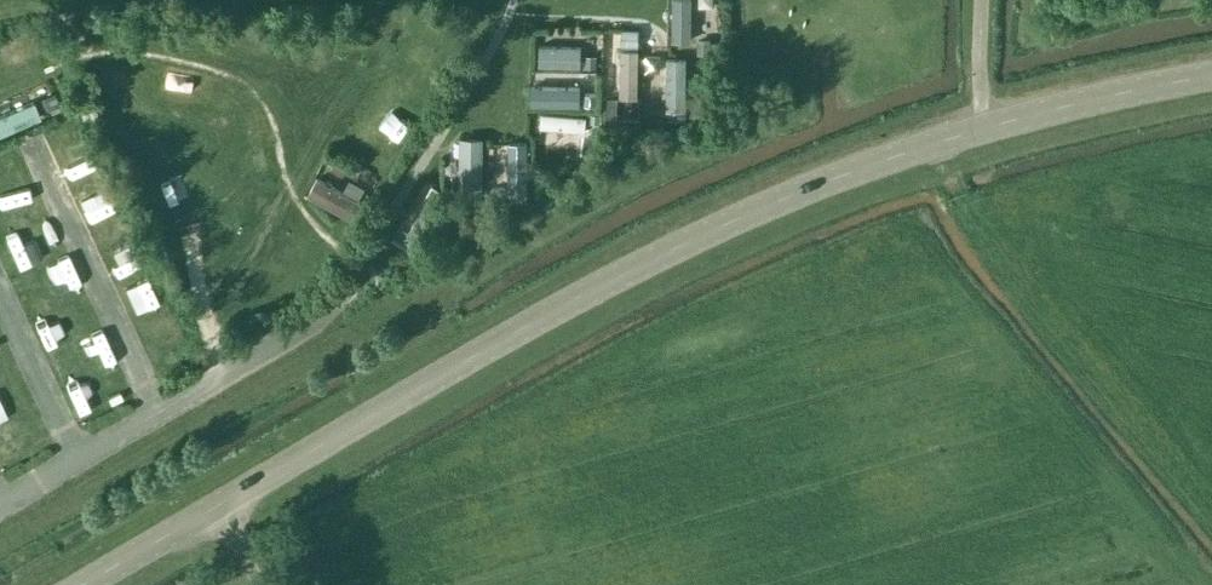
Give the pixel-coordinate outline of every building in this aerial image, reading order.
[(670,41),(687,41),(687,0),(671,0),(670,41)] [(631,30),(616,29),(616,46),(630,46),(631,30)] [(691,55),(707,56),(708,39),(691,39),(691,55)] [(540,67),(541,89),(589,86),(587,47),(531,50),(532,67),(540,67)] [(632,103),(634,49),(615,48),(614,102),(632,103)] [(660,110),(684,110),(683,57),(659,57),(660,110)] [(30,69),(25,58),(0,69),(5,80),(30,69)] [(25,114),(44,107),(35,82),(15,89),(25,114)] [(540,110),(560,110),(560,93),(540,93),(540,110)] [(582,131),(582,114),(536,113),(535,130),(582,131)] [(479,172),(480,138),(454,137),(453,171),(479,172)] [(504,146),(504,192),(520,192),(521,146),(504,146)] [(56,168),(63,191),(80,186),(73,162),(56,168)] [(328,210),(349,179),(324,162),(303,193),(328,210)] [(43,275),(65,265),(54,243),(32,253),(43,275)] [(105,268),(118,295),(140,284),(127,258),(105,268)] [(144,295),(120,307),(132,332),(156,321),(144,295)] [(59,343),(48,349),(59,369),(70,363),(59,343)]
